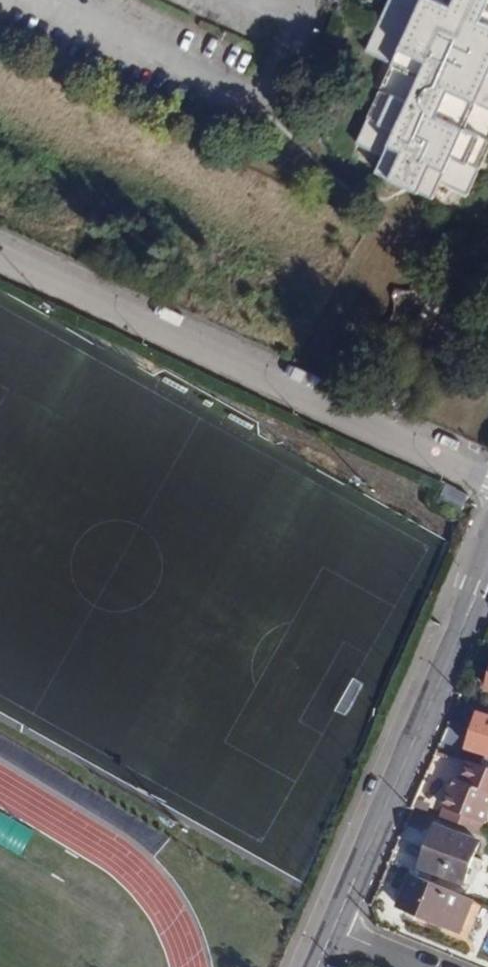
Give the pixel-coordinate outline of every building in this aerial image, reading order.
[(368,49),(392,60),(356,141),(384,154),(377,170),(433,195),(440,179),(467,192),(487,147),(487,0),(390,0),(368,49)] [(459,510),(466,496),(445,486),(438,501),(459,510)] [(481,716),(471,748),(487,754),(487,718),(481,716)] [(442,816),(484,832),(487,823),(487,765),(486,765),(475,761),(467,779),(460,776),(442,816)] [(464,884),(478,842),(439,828),(423,868),(464,884)] [(475,900),(413,874),(400,907),(461,933),(475,900)]
